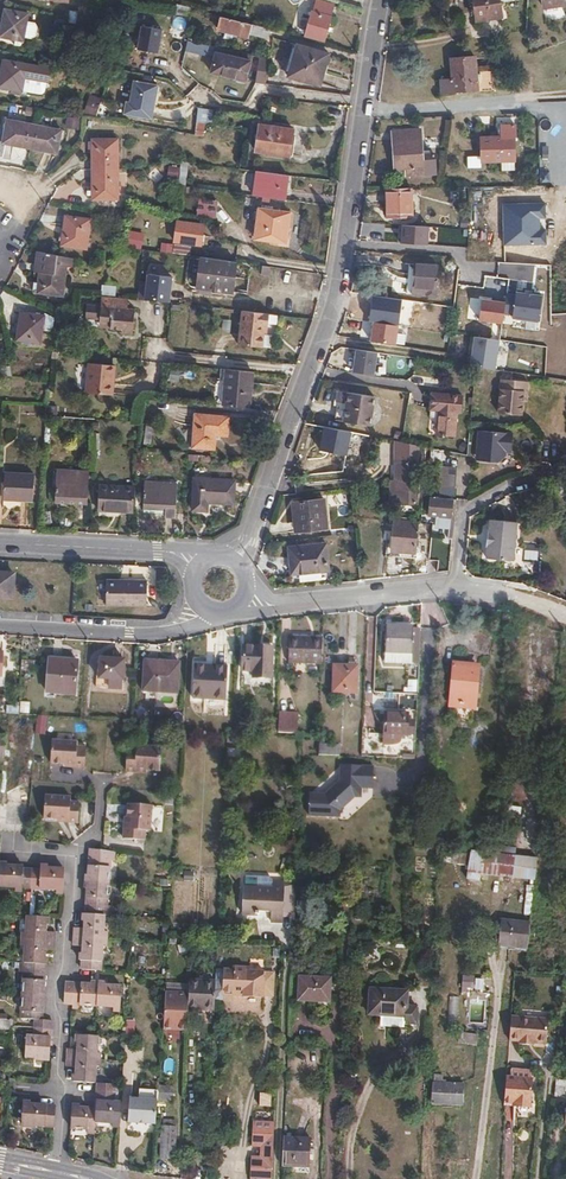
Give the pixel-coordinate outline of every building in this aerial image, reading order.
[(335,5),(316,0),(313,12),(312,12),(306,35),(324,40),(335,5)] [(505,0),(479,0),(482,21),(507,18),(505,0)] [(29,15),(4,10),(0,33),(0,40),(23,44),(29,15)] [(252,25),(234,21),(221,17),(218,29),(248,38),(249,34),(252,25)] [(273,31),(282,34),(285,24),(276,21),(273,31)] [(268,30),(252,25),(249,34),(266,38),(268,30)] [(164,53),(166,28),(142,27),(140,52),(164,53)] [(217,54),(218,48),(201,43),(171,36),(169,46),(206,54),(206,53),(216,55),(211,72),(245,81),(249,61),(217,54)] [(320,86),(330,55),(298,46),(289,76),(320,86)] [(218,48),(217,54),(249,61),(250,55),(218,48)] [(269,59),(259,57),(255,79),(266,81),(269,59)] [(479,92),(478,58),(456,58),(455,79),(442,79),(442,91),(479,92)] [(49,69),(3,60),(0,77),(0,88),(21,92),(24,79),(46,83),(49,69)] [(483,88),(491,88),(490,71),(483,72),(483,88)] [(126,102),(123,114),(150,119),(156,86),(133,81),(129,103),(126,102)] [(97,113),(99,97),(89,95),(87,112),(97,113)] [(197,108),(196,136),(208,137),(209,108),(197,108)] [(2,143),(29,149),(33,126),(7,120),(2,143)] [(515,137),(515,124),(501,125),(501,137),(481,137),(482,161),(501,161),(501,169),(514,169),(513,137),(515,137)] [(33,126),(29,149),(56,154),(61,131),(33,126)] [(291,157),(293,131),(260,127),(257,154),(291,157)] [(434,155),(429,155),(422,156),(422,151),(420,130),(393,132),(395,170),(406,169),(407,176),(435,174),(434,155)] [(92,140),(92,170),(117,170),(117,139),(92,140)] [(188,181),(189,165),(171,164),(170,180),(188,181)] [(117,170),(92,170),(92,200),(118,200),(117,170)] [(276,200),(283,201),(287,175),(258,172),(255,197),(276,200)] [(413,189),(387,189),(388,218),(412,218),(413,189)] [(219,217),(219,200),(200,200),(199,216),(219,217)] [(542,203),(502,204),(503,244),(523,243),(523,242),(543,242),(542,203)] [(286,244),(291,213),(260,209),(255,240),(286,244)] [(90,249),(93,220),(68,216),(65,246),(90,249)] [(201,246),(204,227),(178,222),(175,241),(201,246)] [(428,244),(429,226),(401,225),(401,243),(428,244)] [(130,230),(127,246),(142,249),(145,233),(130,230)] [(174,245),(173,254),(190,256),(192,247),(174,245)] [(519,265),(535,266),(536,247),(520,246),(519,250),(519,260),(519,265)] [(233,293),(237,263),(190,256),(173,254),(169,253),(165,284),(233,293)] [(62,297),(67,266),(42,262),(38,293),(62,297)] [(519,265),(503,264),(501,281),(526,283),(543,284),(544,266),(535,266),(519,265)] [(437,267),(415,265),(413,296),(426,298),(426,299),(436,299),(436,289),(435,289),(437,267)] [(536,303),(551,304),(551,267),(544,266),(543,284),(526,283),(525,289),(536,290),(536,303)] [(460,269),(456,303),(463,303),(462,314),(483,317),(494,319),(495,306),(484,305),(486,283),(467,270),(460,269)] [(103,286),(103,295),(117,296),(117,287),(103,286)] [(115,298),(102,296),(101,306),(86,304),(84,318),(98,320),(109,320),(108,329),(121,330),(120,334),(132,335),(134,310),(126,310),(128,299),(115,298)] [(275,326),(276,315),(241,311),(238,345),(269,348),(270,335),(271,326),(275,326)] [(41,348),(44,320),(20,317),(17,345),(41,348)] [(494,319),(483,317),(481,330),(493,330),(494,319)] [(109,320),(98,320),(98,327),(108,329),(109,320)] [(375,340),(375,323),(363,323),(363,341),(375,340)] [(402,345),(403,325),(377,324),(376,344),(402,345)] [(501,371),(506,341),(474,336),(469,366),(501,371)] [(379,377),(381,352),(357,350),(354,374),(379,377)] [(109,383),(111,365),(87,362),(83,392),(111,395),(112,383),(109,383)] [(225,406),(247,408),(251,373),(228,371),(225,406)] [(521,416),(522,403),(524,394),(527,394),(528,383),(502,379),(497,413),(521,416)] [(345,408),(344,422),(370,426),(373,397),(339,392),(337,407),(345,408)] [(447,397),(439,396),(437,408),(438,408),(435,432),(451,434),(455,411),(460,412),(463,396),(448,394),(447,397)] [(437,408),(439,396),(432,395),(430,407),(437,408)] [(337,407),(335,421),(344,422),(345,408),(337,407)] [(227,435),(228,418),(196,415),(193,447),(213,449),(215,434),(227,435)] [(477,429),(474,450),(478,450),(478,460),(492,461),(502,455),(503,451),(509,451),(511,434),(477,429)] [(370,455),(373,437),(349,433),(346,451),(370,455)] [(399,460),(397,481),(396,502),(417,504),(421,461),(399,460)] [(445,466),(442,485),(456,487),(459,468),(445,466)] [(56,502),(88,503),(89,473),(58,471),(56,502)] [(32,502),(33,476),(4,474),(3,501),(32,502)] [(232,505),(233,482),(193,480),(191,512),(205,513),(206,503),(232,505)] [(174,517),(176,484),(145,482),(144,508),(164,509),(164,516),(174,517)] [(441,497),(452,498),(452,494),(455,495),(456,487),(442,485),(441,497)] [(98,512),(133,514),(134,504),(134,489),(100,487),(98,512)] [(437,573),(450,572),(453,545),(458,499),(452,498),(441,497),(434,496),(432,514),(438,515),(438,524),(450,525),(449,537),(431,536),(429,561),(437,561),(437,573)] [(325,535),(323,506),(291,508),(292,519),(295,519),(295,537),(325,535)] [(489,544),(487,544),(486,556),(512,560),(517,522),(489,519),(488,531),(490,532),(489,544)] [(388,544),(388,558),(395,554),(406,555),(406,560),(418,560),(417,524),(394,525),(394,534),(385,534),(385,544),(388,544)] [(526,547),(525,560),(538,561),(539,548),(526,547)] [(325,576),(322,552),(286,555),(288,579),(325,576)] [(15,575),(0,574),(0,597),(14,598),(15,575)] [(147,582),(107,581),(107,606),(147,607),(147,582)] [(411,665),(413,627),(387,626),(385,663),(411,665)] [(322,665),(323,638),(289,638),(289,663),(322,665)] [(270,679),(272,648),(244,646),(242,670),(251,671),(250,678),(270,679)] [(76,695),(79,662),(49,660),(47,692),(76,695)] [(124,681),(125,661),(101,660),(100,679),(124,681)] [(179,691),(181,662),(166,661),(166,664),(146,663),(144,689),(179,691)] [(226,701),(228,670),(209,668),(209,665),(196,665),(193,698),(226,701)] [(358,695),(358,667),(334,666),(333,695),(358,695)] [(476,707),(479,669),(454,667),(450,704),(476,707)] [(408,679),(407,691),(418,692),(419,679),(408,679)] [(21,701),(22,713),(31,712),(31,701),(21,701)] [(8,703),(8,713),(20,713),(20,703),(8,703)] [(298,733),(299,714),(279,713),(278,733),(298,733)] [(407,739),(408,718),(385,717),(384,738),(407,739)] [(241,731),(231,730),(226,729),(226,741),(240,742),(241,731)] [(319,756),(341,757),(340,747),(325,746),(325,735),(320,735),(319,756)] [(34,753),(35,740),(10,739),(9,759),(26,760),(26,764),(32,765),(34,753)] [(51,763),(61,764),(74,765),(74,769),(83,769),(84,747),(75,747),(75,742),(52,741),(51,763)] [(128,772),(137,773),(137,769),(150,770),(162,771),(163,748),(139,746),(138,751),(130,751),(128,772)] [(311,791),(310,815),(365,817),(365,788),(375,789),(376,764),(337,763),(336,792),(311,791)] [(31,801),(32,792),(13,792),(13,801),(31,801)] [(70,804),(70,800),(46,797),(43,820),(67,822),(67,826),(77,827),(79,805),(70,804)] [(150,831),(151,806),(130,805),(128,830),(124,830),(124,840),(144,841),(145,831),(150,831)] [(114,861),(115,853),(90,850),(88,875),(86,875),(85,889),(88,890),(86,913),(84,913),(83,922),(86,922),(85,929),(75,928),(74,946),(84,947),(84,954),(81,954),(81,962),(83,962),(82,970),(102,971),(104,946),(108,946),(108,932),(104,931),(105,915),(111,915),(111,906),(108,906),(111,861),(114,861)] [(482,876),(495,877),(497,854),(472,852),(471,864),(470,881),(481,882),(482,876)] [(497,854),(495,877),(513,879),(515,856),(497,854)] [(515,856),(513,879),(535,881),(537,858),(515,856)] [(14,887),(13,892),(21,893),(21,888),(53,889),(52,894),(60,895),(61,868),(46,868),(46,865),(38,865),(38,869),(22,868),(22,866),(5,866),(5,863),(0,863),(0,887),(14,887)] [(283,917),(295,918),(295,910),(296,885),(273,884),(271,880),(264,879),(262,876),(259,876),(258,889),(245,888),(243,916),(262,917),(261,910),(272,910),(271,922),(282,923),(283,917)] [(49,925),(49,918),(26,917),(25,932),(21,932),(20,948),(25,948),(24,964),(22,964),(21,974),(25,974),(22,1019),(35,1020),(34,1036),(28,1036),(27,1056),(51,1058),(53,1021),(43,1020),(44,1004),(47,1004),(47,991),(45,990),(47,958),(45,958),(45,949),(55,950),(56,933),(46,933),(47,925),(49,925)] [(526,948),(530,923),(498,920),(497,923),(494,923),(492,942),(495,942),(495,946),(526,948)] [(263,997),(265,972),(247,971),(247,968),(236,968),(235,971),(225,970),(223,995),(263,997)] [(275,973),(265,972),(263,997),(274,998),(275,973)] [(464,992),(484,991),(483,974),(463,975),(464,992)] [(330,1001),(331,977),(300,976),(298,999),(330,1001)] [(120,1013),(122,987),(106,987),(106,983),(92,982),(91,985),(67,984),(65,1004),(73,1005),(73,1010),(81,1010),(82,1005),(113,1008),(113,1012),(120,1013)] [(189,1012),(214,1013),(215,985),(190,984),(189,1012)] [(406,1018),(407,994),(371,991),(370,1015),(406,1018)] [(448,996),(449,1027),(459,1027),(458,996),(448,996)] [(511,1017),(509,1041),(519,1042),(518,1045),(532,1046),(532,1043),(546,1044),(548,1020),(511,1017)] [(459,1040),(475,1045),(479,1035),(463,1030),(459,1040)] [(98,1054),(98,1037),(78,1036),(77,1043),(79,1043),(79,1050),(69,1050),(68,1067),(77,1068),(77,1075),(74,1075),(74,1082),(96,1083),(97,1067),(102,1067),(102,1054),(98,1054)] [(516,1104),(532,1106),(534,1080),(507,1078),(506,1100),(515,1101),(516,1104)] [(462,1105),(462,1084),(434,1083),(433,1103),(462,1105)] [(113,1129),(119,1129),(121,1103),(115,1102),(116,1085),(99,1084),(98,1110),(81,1109),(81,1107),(74,1106),(73,1129),(89,1130),(89,1135),(97,1135),(98,1122),(114,1124),(113,1129)] [(129,1122),(140,1123),(141,1100),(131,1099),(129,1122)] [(140,1123),(157,1124),(158,1110),(159,1101),(141,1100),(140,1123)] [(550,1108),(550,1119),(561,1120),(561,1113),(565,1113),(565,1103),(564,1103),(564,1109),(560,1108),(550,1108)] [(56,1130),(57,1109),(34,1107),(34,1105),(24,1104),(23,1127),(56,1130)] [(174,1159),(175,1120),(163,1120),(162,1158),(174,1159)] [(284,1137),(283,1165),(310,1166),(311,1138),(284,1137)] [(272,1159),(251,1158),(249,1178),(271,1178),(272,1159)]
